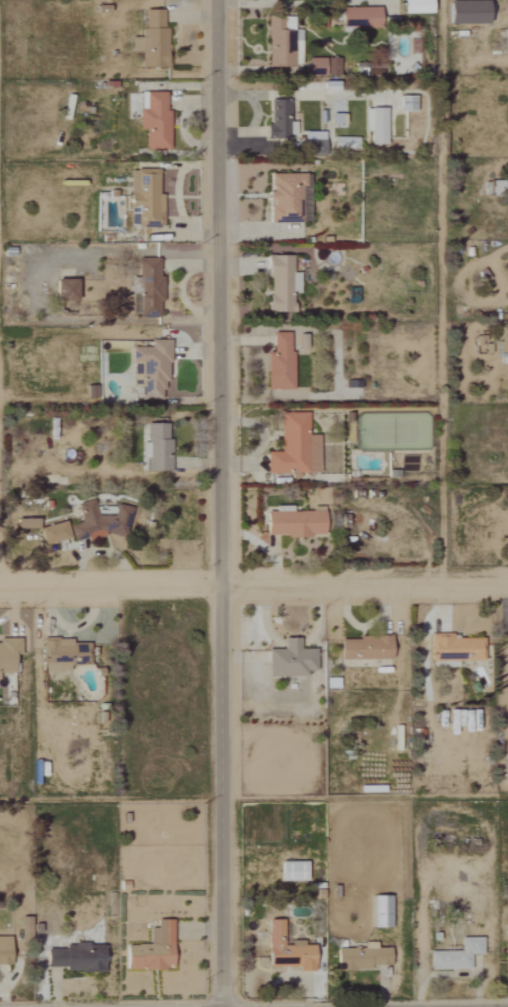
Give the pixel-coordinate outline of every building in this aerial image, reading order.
[(400,13),(428,13),(428,0),(400,0),(400,13)] [(484,1),(445,2),(445,25),(485,24),(484,1)] [(377,28),(377,7),(335,8),(335,20),(341,20),(341,28),(377,28)] [(163,9),(141,10),(142,37),(129,37),(129,52),(141,52),(141,68),(165,67),(163,9)] [(266,17),(266,66),(300,66),(300,29),(292,29),(292,18),(266,17)] [(338,76),(338,58),(306,57),(306,75),(338,76)] [(144,149),(168,149),(168,110),(164,110),(164,92),(144,92),(144,109),(138,109),(137,129),(144,129),(144,149)] [(399,111),(414,112),(414,96),(399,96),(399,111)] [(294,122),(288,122),(289,100),(269,100),(268,125),(264,125),(263,137),(294,137),(294,122)] [(369,144),(386,144),(385,108),(364,109),(364,132),(369,132),(369,144)] [(323,132),(303,132),(302,150),(323,150),(323,132)] [(332,148),(357,149),(358,138),(332,137),(332,148)] [(161,194),(156,194),(157,170),(129,169),(128,227),(161,228),(161,194)] [(268,173),(268,191),(264,191),(264,200),(268,200),(268,221),(306,222),(306,173),(268,173)] [(291,255),(267,255),(267,312),(292,312),(292,294),(298,294),(298,273),(291,273),(291,255)] [(157,258),(134,259),(135,294),(139,294),(139,315),(158,315),(158,302),(161,302),(161,276),(158,276),(157,258)] [(74,300),(75,280),(53,279),(52,300),(74,300)] [(507,354),(507,331),(499,330),(498,353),(507,354)] [(271,353),(266,353),(265,390),(292,390),(293,351),(288,351),(289,333),(272,333),(271,353)] [(265,452),(265,475),(298,475),(298,473),(318,473),(318,435),(306,435),(306,413),(279,413),(279,452),(265,452)] [(168,424),(145,423),(145,443),(140,443),(140,458),(145,459),(145,471),(168,471),(168,424)] [(131,508),(117,505),(103,508),(93,506),(92,500),(76,503),(80,520),(65,524),(66,529),(69,529),(72,541),(83,539),(89,540),(103,537),(104,533),(118,536),(124,535),(131,508)] [(264,512),(264,536),(322,536),(322,511),(264,512)] [(36,519),(14,519),(14,529),(36,529),(36,519)] [(40,544),(67,540),(64,522),(37,526),(40,544)] [(482,660),(482,638),(450,638),(450,635),(431,635),(430,660),(482,660)] [(389,660),(390,637),(356,637),(356,640),(339,640),(339,659),(389,660)] [(71,639),(43,638),(42,672),(68,673),(68,665),(90,665),(91,644),(71,643),(71,639)] [(0,639),(0,673),(12,673),(12,656),(19,656),(19,639),(0,639)] [(266,677),(305,677),(305,671),(314,671),(314,649),(298,649),(298,639),(282,639),(282,650),(266,649),(266,677)] [(305,881),(304,862),(279,862),(279,881),(305,881)] [(372,928),(389,928),(389,896),(372,896),(372,928)] [(124,944),(124,969),(170,970),(171,921),(155,920),(155,929),(148,928),(148,945),(124,944)] [(312,972),(312,946),(301,946),(301,943),(281,943),(281,920),(265,920),(266,967),(296,967),(296,972),(312,972)] [(0,937),(0,965),(9,965),(8,937),(0,937)] [(480,955),(481,938),(459,937),(459,947),(443,947),(443,952),(429,952),(429,970),(468,970),(469,955),(480,955)] [(389,968),(388,949),(374,949),(374,943),(362,943),(362,949),(335,949),(335,969),(389,968)] [(103,945),(63,944),(63,949),(45,949),(44,970),(103,971),(103,945)]
